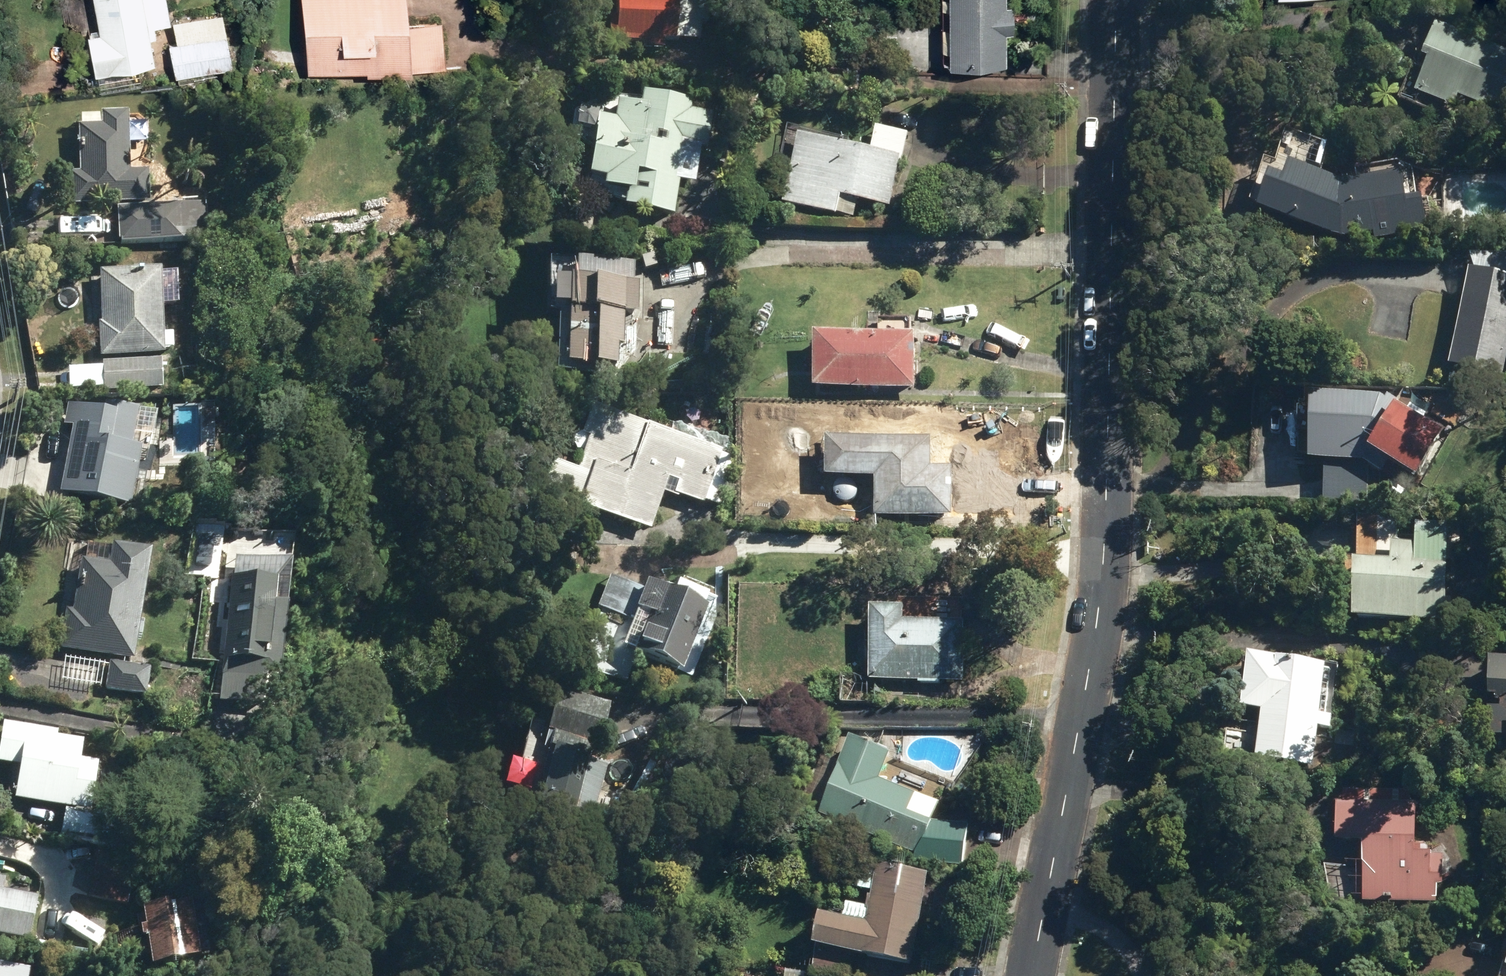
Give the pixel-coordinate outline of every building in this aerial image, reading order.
[(93,90),(135,82),(131,64),(150,61),(145,35),(150,33),(149,23),(164,20),(160,0),(87,0),(93,30),(80,33),(87,73),(91,73),(93,90)] [(359,69),(440,63),(436,17),(398,20),(397,0),(296,0),(302,69),(359,65),(359,69)] [(696,41),(696,26),(703,26),(703,5),(672,4),(672,0),(608,0),(609,41),(622,41),(622,45),(638,45),(638,51),(660,50),(659,42),(696,41)] [(1004,0),(947,0),(947,70),(1004,69),(1004,36),(1012,36),(1012,7),(1004,7),(1004,0)] [(216,8),(167,18),(171,41),(165,42),(172,76),(227,65),(216,8)] [(1505,113),(1505,55),(1436,27),(1423,60),(1429,62),(1415,95),(1454,111),(1458,99),(1504,117),(1505,113)] [(618,208),(668,217),(675,181),(691,183),(696,149),(701,150),(707,116),(686,112),(687,105),(635,94),(634,102),(611,98),(607,122),(590,119),(580,179),(596,182),(594,190),(620,195),(618,208)] [(144,172),(126,172),(124,111),(95,112),(96,126),(73,127),(74,173),(64,173),(65,207),(145,204),(144,172)] [(888,211),(907,137),(873,129),(867,154),(796,138),(780,205),(852,221),(856,204),(888,211)] [(1268,177),(1256,214),(1343,243),(1371,239),(1373,244),(1427,235),(1422,202),(1407,205),(1403,180),(1344,188),(1322,179),(1325,170),(1329,171),(1336,150),(1294,136),(1280,180),(1268,177)] [(113,238),(113,243),(203,241),(202,206),(114,207),(114,216),(80,217),(81,239),(113,238)] [(1227,258),(1236,258),(1236,249),(1228,248),(1227,258)] [(547,320),(548,374),(614,373),(613,321),(629,320),(629,290),(626,291),(625,270),(541,272),(541,320),(547,320)] [(91,326),(92,361),(158,357),(158,352),(167,352),(166,337),(157,337),(156,306),(167,305),(166,276),(154,277),(154,271),(91,273),(94,326),(91,326)] [(1503,380),(1505,367),(1505,282),(1470,274),(1460,319),(1454,318),(1450,335),(1456,336),(1449,368),(1503,380)] [(812,389),(912,391),(914,337),(813,335),(812,389)] [(99,390),(99,393),(159,391),(158,362),(98,364),(98,368),(64,369),(64,390),(99,390)] [(1385,462),(1422,483),(1448,437),(1396,407),(1398,403),(1386,397),(1385,401),(1379,399),(1333,398),(1333,452),(1362,452),(1358,460),(1379,472),(1385,462)] [(168,403),(168,412),(181,413),(181,403),(168,403)] [(144,453),(152,416),(99,406),(98,414),(61,406),(57,426),(68,428),(55,495),(125,509),(137,451),(144,453)] [(537,493),(646,532),(660,493),(698,507),(700,502),(716,508),(729,473),(726,457),(587,407),(577,435),(587,439),(575,473),(548,463),(537,493)] [(872,518),(950,519),(951,494),(999,495),(1000,450),(957,450),(957,473),(931,471),(932,443),(826,441),(826,478),(853,479),(853,494),(873,494),(872,518)] [(780,472),(796,473),(796,460),(780,461),(780,472)] [(1350,630),(1446,632),(1448,528),(1413,528),(1412,547),(1390,546),(1390,565),(1352,565),(1350,630)] [(128,662),(145,554),(106,547),(102,567),(76,562),(67,615),(59,614),(53,650),(128,662)] [(206,705),(252,711),(256,680),(271,682),(280,610),(282,610),(284,586),(221,578),(206,705)] [(642,585),(640,590),(612,579),(599,610),(627,621),(616,650),(676,674),(702,608),(642,585)] [(870,609),(868,684),(962,686),(964,626),(905,623),(905,611),(870,609)] [(1255,765),(1313,772),(1318,731),(1329,732),(1331,719),(1320,718),(1325,670),(1248,661),(1242,715),(1261,718),(1255,765)] [(1489,662),(1489,756),(1505,756),(1505,662),(1489,662)] [(100,693),(140,699),(144,670),(104,664),(100,693)] [(593,749),(604,707),(547,692),(535,739),(542,741),(523,812),(586,828),(602,770),(580,764),(585,747),(593,749)] [(10,798),(9,802),(84,815),(93,765),(75,762),(78,744),(51,740),(52,736),(0,727),(0,767),(5,768),(0,796),(10,798)] [(890,758),(848,742),(820,820),(912,855),(909,862),(962,868),(966,826),(931,822),(938,804),(880,782),(890,758)] [(1411,810),(1411,794),(1343,794),(1343,809),(1335,809),(1334,848),(1361,850),(1362,906),(1442,907),(1443,858),(1415,858),(1416,811),(1411,810)] [(55,838),(115,850),(121,824),(61,811),(55,838)] [(81,898),(123,908),(133,864),(91,854),(81,898)] [(821,975),(848,975),(851,960),(910,969),(926,877),(876,869),(876,871),(856,867),(851,894),(870,896),(868,914),(844,910),(842,925),(816,921),(810,955),(814,955),(811,975),(821,975)] [(1326,870),(1331,905),(1352,901),(1347,872),(1343,873),(1342,867),(1326,870)] [(23,942),(31,900),(0,894),(0,938),(23,942)] [(137,945),(141,973),(192,966),(191,963),(198,962),(191,912),(184,913),(184,909),(134,916),(136,934),(130,935),(131,946),(137,945)]
